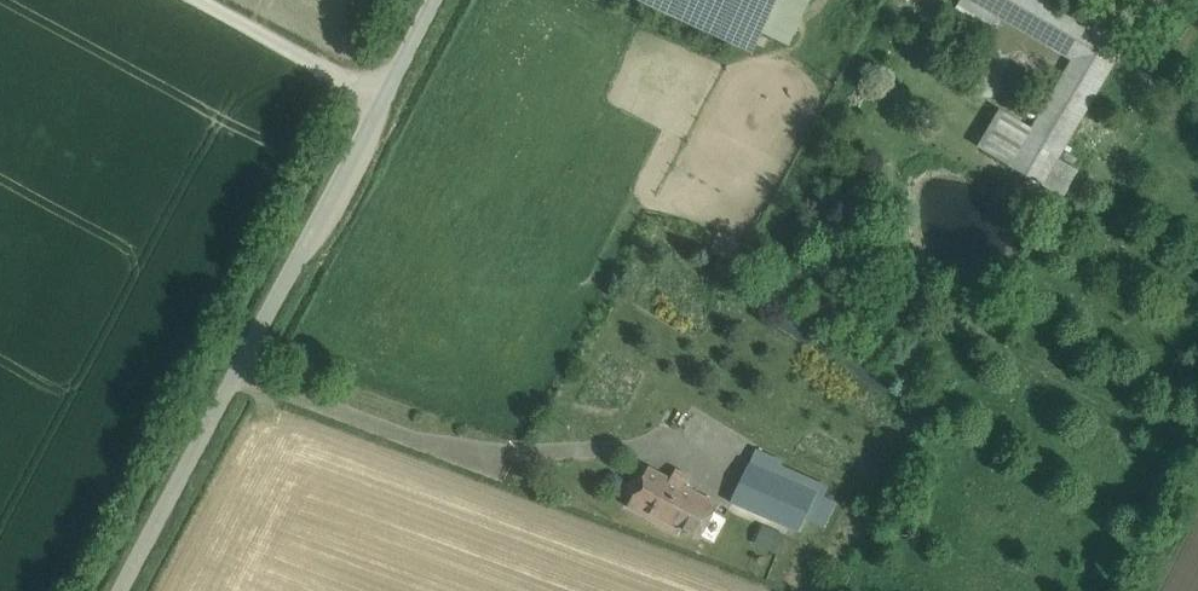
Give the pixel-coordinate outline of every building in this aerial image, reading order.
[(750,54),(775,0),(633,0),(750,54)] [(972,0),(961,0),(956,8),(980,21),(981,19),(995,27),(1001,17),(972,0)] [(1092,28),(1044,0),(972,0),(1001,17),(1073,59),(1011,166),(1042,184),(1150,0),(1108,0),(1092,28)] [(1086,12),(1069,2),(1064,10),(1081,20),(1086,12)] [(731,256),(742,244),(731,234),(720,246),(731,256)] [(779,476),(750,463),(731,502),(761,515),(779,476)] [(717,503),(649,467),(628,506),(678,534),(682,526),(700,536),(717,503)] [(818,493),(779,476),(761,515),(799,531),(818,493)]
